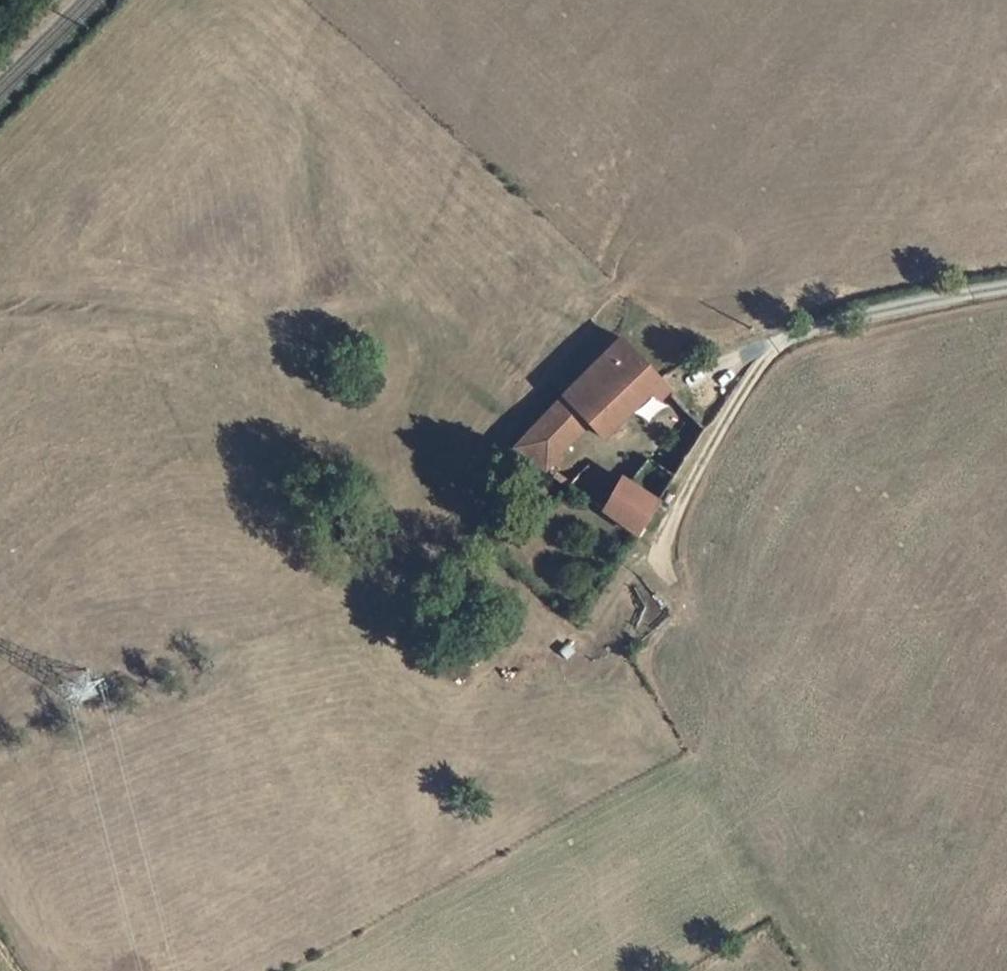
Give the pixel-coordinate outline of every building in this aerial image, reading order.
[(563,393),(590,424),(604,440),(653,393),(661,400),(670,391),(621,338),(563,393)] [(513,447),(545,470),(551,464),(552,465),(590,424),(563,393),(513,447)] [(604,512),(638,536),(676,476),(647,457),(630,482),(622,478),(617,487),(604,512)] [(545,470),(555,477),(560,471),(552,465),(551,464),(545,470)] [(568,486),(604,512),(617,487),(586,468),(568,486)]
